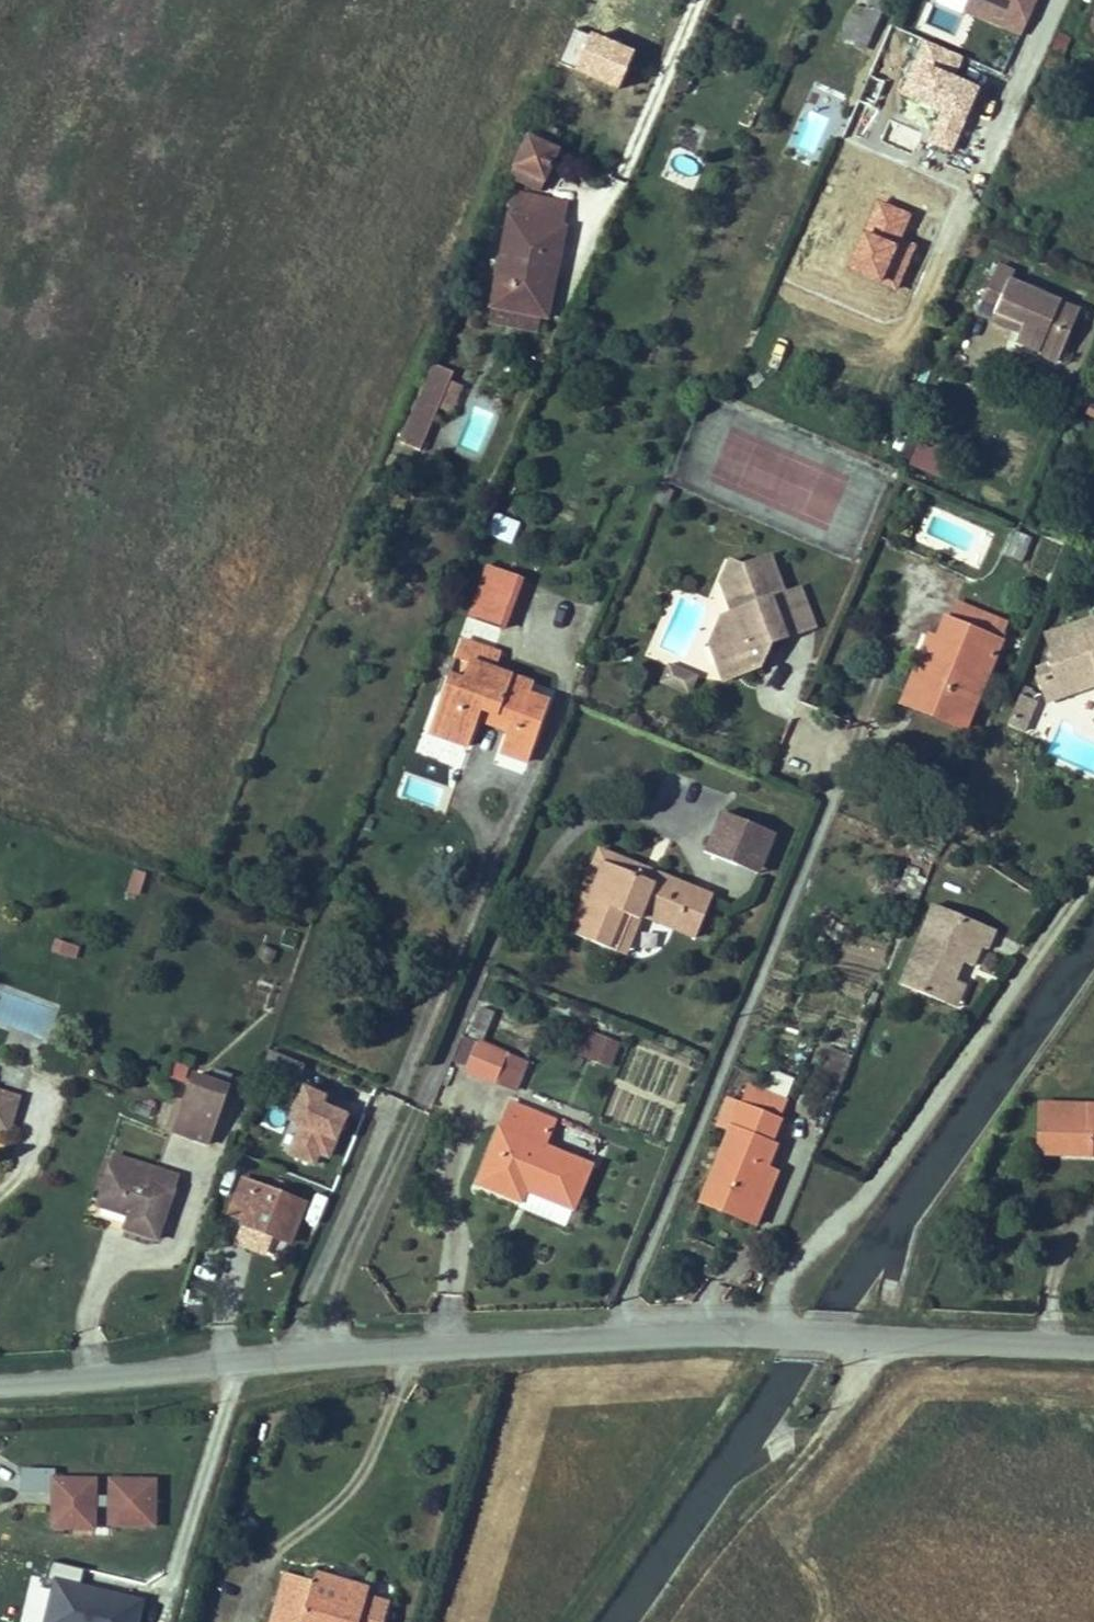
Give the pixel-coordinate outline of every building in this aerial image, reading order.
[(866,9),(880,16),(887,0),(870,0),(866,9)] [(975,0),(972,0),(967,11),(1012,31),(1018,18),(975,0)] [(1018,18),(1025,21),(1034,0),(975,0),(1018,18)] [(880,16),(866,9),(856,31),(871,37),(880,16)] [(1005,96),(967,79),(952,115),(989,131),(1005,96)] [(809,110),(794,146),(813,154),(828,118),(809,110)] [(533,137),(548,144),(554,131),(539,124),(533,137)] [(557,151),(528,138),(510,178),(539,191),(557,151)] [(492,306),(493,307),(539,316),(540,316),(554,246),(561,247),(565,228),(561,227),(566,204),(515,193),(492,306)] [(554,246),(540,316),(547,318),(561,247),(554,246)] [(1062,351),(1080,310),(1011,280),(1014,274),(996,266),(979,306),(1023,326),(1021,332),(1016,343),(1038,353),(1042,343),(1062,351)] [(1023,326),(979,306),(976,313),(1021,332),(1023,326)] [(536,332),(539,316),(493,307),(490,323),(536,332)] [(1042,343),(1038,353),(1057,361),(1062,351),(1042,343)] [(454,372),(434,364),(401,442),(420,451),(454,372)] [(1085,413),(1093,417),(1093,402),(1091,400),(1085,413)] [(923,441),(915,459),(942,471),(949,453),(923,441)] [(661,486),(655,501),(667,507),(674,491),(661,486)] [(494,512),(486,533),(512,543),(520,522),(494,512)] [(1022,562),(1031,540),(1011,531),(1002,553),(1022,562)] [(722,617),(714,636),(724,662),(739,657),(745,673),(761,667),(766,655),(763,646),(761,641),(769,638),(771,643),(814,627),(799,588),(784,594),(779,596),(773,579),(777,577),(770,556),(743,566),(730,560),(721,581),(732,613),(722,617)] [(489,566),(469,618),(500,630),(520,577),(489,566)] [(784,594),(777,577),(773,579),(779,596),(784,594)] [(958,604),(951,621),(1001,642),(1008,624),(958,604)] [(943,644),(916,708),(965,728),(1001,642),(951,621),(946,619),(937,640),(937,641),(943,644)] [(1056,632),(1060,643),(1080,636),(1083,629),(1093,626),(1093,619),(1056,632)] [(1083,629),(1080,636),(1060,643),(1056,632),(1045,635),(1053,660),(1049,662),(1050,664),(1037,669),(1047,703),(1093,687),(1093,626),(1083,629)] [(724,662),(714,636),(710,644),(724,681),(745,673),(739,657),(724,662)] [(937,641),(937,640),(930,637),(903,703),(916,708),(943,644),(937,641)] [(761,641),(763,646),(771,643),(769,638),(761,641)] [(528,762),(547,710),(527,703),(530,695),(533,685),(495,672),(501,655),(461,641),(429,732),(469,746),(478,720),(482,711),(511,721),(508,730),(500,752),(528,762)] [(689,692),(695,677),(670,667),(663,682),(689,692)] [(549,702),(530,695),(527,703),(547,710),(549,702)] [(1020,695),(1008,726),(1023,732),(1035,701),(1020,695)] [(478,720),(508,730),(511,721),(482,711),(478,720)] [(706,853),(737,866),(753,827),(723,814),(706,853)] [(773,835),(753,827),(737,866),(757,874),(773,835)] [(582,893),(585,895),(590,897),(604,863),(652,882),(656,873),(599,850),(582,893)] [(696,937),(713,897),(656,873),(652,882),(604,863),(590,897),(585,895),(570,933),(617,952),(631,917),(639,920),(641,915),(646,902),(678,915),(673,928),(696,937)] [(641,915),(673,928),(678,915),(646,902),(641,915)] [(900,984),(945,1003),(954,981),(962,962),(973,967),(981,947),(986,950),(994,931),(933,905),(900,984)] [(54,940),(53,955),(77,957),(78,942),(54,940)] [(290,958),(276,952),(271,964),(285,970),(290,958)] [(964,985),(954,981),(945,1003),(955,1007),(964,985)] [(493,1013),(481,1008),(473,1028),(485,1033),(493,1013)] [(480,1045),(485,1033),(473,1028),(468,1039),(465,1038),(454,1063),(467,1068),(477,1044),(480,1045)] [(584,1030),(577,1056),(614,1067),(622,1040),(584,1030)] [(467,1068),(465,1071),(496,1083),(496,1082),(507,1056),(480,1045),(477,1044),(467,1068)] [(303,1065),(271,1051),(263,1070),(295,1084),(303,1065)] [(527,1065),(507,1056),(496,1082),(517,1090),(527,1065)] [(169,1079),(186,1082),(189,1063),(173,1060),(169,1079)] [(215,1071),(211,1082),(228,1088),(232,1077),(215,1071)] [(229,1088),(228,1088),(211,1082),(193,1075),(173,1132),(209,1145),(229,1088)] [(302,1086),(279,1149),(328,1167),(351,1104),(302,1086)] [(747,1088),(740,1106),(779,1121),(786,1103),(747,1088)] [(8,1132),(18,1098),(0,1093),(0,1130),(8,1132)] [(769,1144),(779,1121),(740,1106),(728,1101),(718,1124),(731,1130),(702,1202),(745,1219),(766,1167),(774,1146),(769,1144)] [(554,1121),(511,1103),(479,1184),(521,1201),(526,1189),(527,1185),(532,1187),(531,1191),(573,1209),(590,1166),(543,1147),(554,1121)] [(1040,1105),(1040,1154),(1091,1155),(1091,1144),(1093,1144),(1093,1106),(1040,1105)] [(115,1155),(111,1169),(174,1190),(179,1176),(115,1155)] [(779,1173),(766,1167),(745,1219),(758,1225),(779,1173)] [(110,1168),(99,1201),(130,1212),(129,1217),(125,1229),(158,1240),(174,1190),(111,1169),(110,1168)] [(243,1179),(229,1215),(244,1220),(242,1225),(290,1243),(306,1203),(243,1179)] [(130,1212),(99,1201),(97,1207),(129,1217),(130,1212)] [(813,1411),(807,1406),(799,1415),(806,1420),(813,1411)] [(55,1470),(22,1470),(22,1492),(57,1493),(57,1507),(53,1507),(52,1529),(73,1529),(74,1517),(95,1517),(96,1507),(109,1507),(109,1526),(155,1527),(156,1480),(110,1479),(109,1497),(96,1497),(96,1480),(55,1479),(55,1470)] [(147,1597),(82,1581),(85,1568),(55,1561),(41,1621),(141,1621),(147,1597)] [(286,1573),(272,1621),(384,1621),(390,1604),(367,1598),(369,1590),(315,1574),(313,1581),(286,1573)] [(30,1577),(25,1614),(43,1617),(48,1580),(30,1577)]
